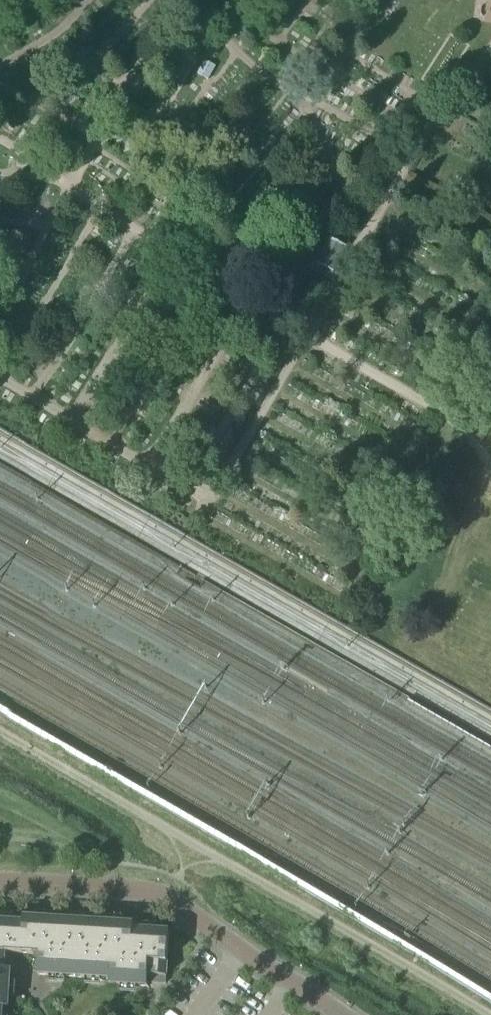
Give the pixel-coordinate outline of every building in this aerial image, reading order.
[(205,61),(198,74),(208,80),(216,67),(205,61)] [(331,240),(318,265),(333,273),(346,248),(331,240)] [(3,1008),(8,1009),(11,971),(12,954),(40,956),(38,975),(110,980),(110,985),(148,987),(148,982),(166,983),(169,933),(133,930),(134,925),(24,918),(24,924),(0,922),(0,1014),(3,1014),(3,1008)]
